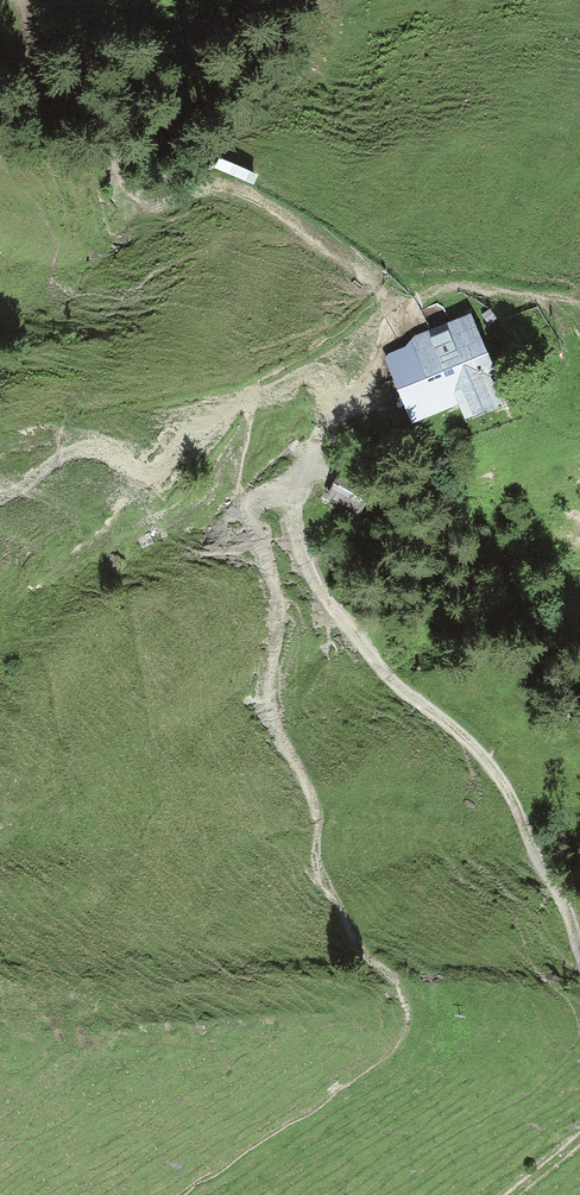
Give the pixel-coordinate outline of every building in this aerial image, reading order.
[(473,323),(389,357),(413,416),(462,396),(468,411),(495,401),(489,385),(497,382),(473,323)] [(358,516),(372,492),(345,476),(331,500),(358,516)]
